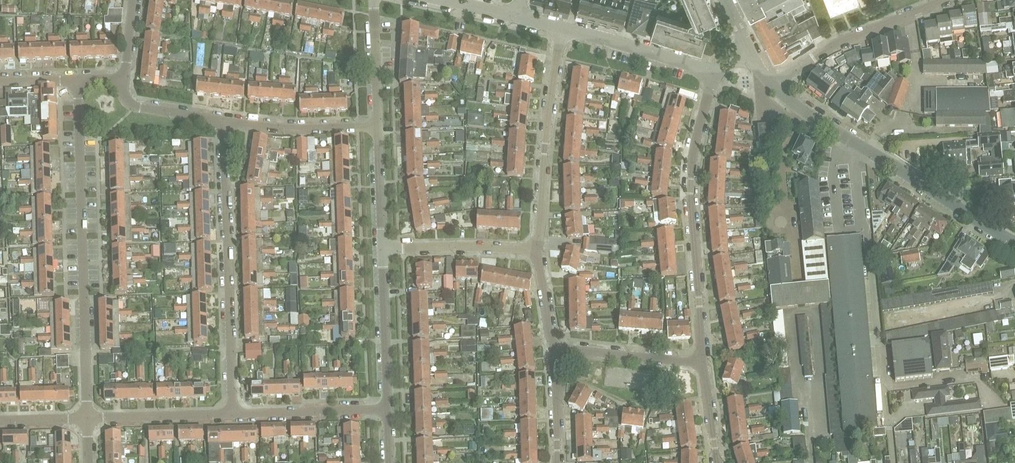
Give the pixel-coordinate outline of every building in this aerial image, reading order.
[(150,7),(163,8),(164,0),(151,0),(150,7)] [(206,2),(206,0),(194,0),(201,2),(199,13),(204,14),(206,2)] [(206,2),(204,14),(209,15),(211,3),(218,4),(218,0),(206,0),(206,2)] [(230,0),(218,0),(218,4),(224,5),(222,17),(227,18),(230,0)] [(227,18),(232,19),(234,7),(242,8),(243,0),(230,0),(227,18)] [(259,0),(247,0),(245,9),(257,11),(259,0)] [(257,11),(268,13),(271,1),(267,0),(259,0),(257,11)] [(546,2),(545,8),(555,10),(557,0),(547,0),(546,2)] [(555,10),(569,14),(572,0),(557,0),(555,10)] [(622,29),(630,0),(580,0),(576,16),(622,29)] [(652,14),(654,13),(656,11),(658,2),(656,1),(652,0),(635,0),(627,30),(631,31),(652,14)] [(694,49),(702,51),(708,33),(709,33),(710,33),(710,32),(711,31),(711,30),(710,30),(710,29),(709,28),(712,27),(714,23),(713,21),(712,19),(717,17),(713,9),(710,0),(684,0),(694,22),(692,22),(692,24),(659,13),(658,16),(652,14),(631,31),(648,36),(648,34),(683,45),(694,49)] [(756,29),(765,45),(780,37),(782,40),(807,27),(812,25),(817,22),(814,14),(799,21),(791,6),(803,0),(741,0),(748,14),(750,18),(756,29)] [(831,16),(859,4),(858,0),(825,0),(831,16)] [(278,27),(280,15),(282,3),(271,1),(268,13),(275,14),(272,26),(278,27)] [(1003,2),(998,3),(997,3),(998,12),(1014,10),(1014,1),(1003,2)] [(294,5),(282,3),(280,15),(278,27),(283,28),(285,16),(292,17),(294,5)] [(977,5),(978,16),(987,14),(986,4),(977,5)] [(300,31),(305,32),(307,25),(307,20),(310,8),(298,5),(296,18),(302,19),(300,31)] [(150,7),(149,19),(161,21),(166,21),(173,22),(174,17),(168,16),(169,9),(163,8),(150,7)] [(321,10),(310,8),(307,20),(319,23),(321,10)] [(978,31),(977,28),(975,9),(961,11),(962,15),(965,33),(978,31)] [(324,36),(328,36),(330,29),(331,25),(333,12),(321,10),(319,23),(326,24),(324,36)] [(333,12),(331,25),(342,27),(344,14),(333,12)] [(980,28),(989,27),(987,14),(978,16),(980,28)] [(1001,26),(1014,24),(1014,14),(1008,15),(1008,19),(1000,20),(1001,26)] [(949,17),(950,20),(953,43),(957,42),(956,37),(965,36),(965,33),(962,15),(949,17)] [(159,33),(161,21),(149,19),(147,31),(159,33)] [(937,24),(940,40),(940,44),(953,43),(950,20),(937,21),(937,24)] [(817,22),(812,25),(817,35),(823,32),(817,22)] [(941,45),(940,44),(940,40),(937,24),(925,26),(927,45),(928,47),(941,45)] [(1001,26),(989,27),(980,28),(980,33),(1009,30),(1009,35),(1014,34),(1014,24),(1001,26)] [(807,27),(809,32),(812,38),(817,35),(812,25),(807,27)] [(403,26),(402,49),(427,50),(428,38),(438,40),(439,31),(419,27),(403,26)] [(807,27),(782,40),(780,37),(765,45),(769,54),(784,45),(809,32),(807,27)] [(82,35),(82,46),(83,59),(94,59),(94,46),(87,46),(87,34),(82,35)] [(100,46),(94,46),(94,59),(106,58),(106,46),(106,34),(100,34),(100,46)] [(106,58),(118,58),(118,45),(111,45),(110,34),(106,34),(106,46),(106,58)] [(70,47),(71,59),(83,59),(82,46),(82,35),(77,35),(77,46),(70,47)] [(159,37),(147,35),(145,48),(158,49),(159,37)] [(31,48),(31,43),(30,36),(25,36),(25,48),(19,48),(19,61),(31,61),(31,48)] [(459,38),(450,36),(447,51),(456,52),(459,38)] [(887,42),(889,59),(898,58),(899,65),(910,64),(908,51),(907,44),(901,45),(900,37),(886,39),(887,42)] [(471,57),(474,41),(463,38),(460,54),(471,57)] [(990,38),(982,39),(984,52),(989,51),(989,44),(991,44),(990,38)] [(1004,50),(1014,48),(1014,38),(1009,39),(1009,43),(1003,44),(1004,50)] [(485,43),(474,41),(471,57),(469,62),(475,63),(476,58),(481,59),(483,49),(484,49),(485,45),(484,45),(485,43)] [(786,49),(784,45),(769,54),(773,62),(774,61),(790,53),(803,46),(800,41),(786,49)] [(889,62),(889,59),(887,42),(873,44),(874,50),(862,52),(863,64),(875,62),(875,64),(889,62)] [(306,46),(304,54),(313,55),(314,48),(306,46)] [(43,47),(31,48),(31,61),(43,60),(43,47)] [(55,60),(54,47),(43,47),(43,60),(55,60)] [(66,47),(54,47),(55,60),(67,59),(67,53),(66,47)] [(15,48),(3,48),(4,61),(16,61),(15,48)] [(145,48),(144,59),(157,61),(158,49),(145,48)] [(238,50),(224,48),(224,56),(233,57),(233,55),(237,56),(238,50)] [(1011,55),(1011,59),(1014,58),(1014,48),(1004,50),(1005,55),(1011,55)] [(431,50),(427,50),(402,49),(401,64),(423,65),(427,65),(433,66),(434,56),(442,56),(442,51),(431,50)] [(856,51),(850,53),(854,64),(859,62),(856,51)] [(925,62),(933,61),(931,51),(923,52),(925,62)] [(264,54),(251,53),(250,63),(263,63),(264,54)] [(854,64),(850,53),(845,56),(849,66),(854,64)] [(521,64),(520,68),(535,71),(537,60),(522,57),(521,64)] [(157,61),(144,59),(143,71),(155,72),(157,61)] [(950,61),(933,61),(925,62),(925,75),(987,74),(985,61),(955,61),(950,61)] [(997,62),(986,63),(987,74),(998,73),(997,62)] [(401,64),(400,83),(412,83),(413,78),(426,79),(426,73),(427,65),(423,65),(401,64)] [(866,74),(868,72),(858,65),(851,74),(860,81),(862,79),(867,82),(871,78),(866,74)] [(449,67),(445,79),(444,83),(451,82),(454,68),(449,67)] [(533,81),(535,71),(520,68),(518,79),(533,81)] [(806,85),(816,92),(832,71),(827,68),(822,75),(817,71),(806,85)] [(235,73),(234,84),(232,97),(244,98),(245,86),(238,85),(239,74),(239,69),(235,69),(235,73)] [(573,81),(588,83),(589,72),(574,70),(573,81)] [(142,82),(154,84),(155,80),(155,77),(155,72),(143,71),(142,82)] [(836,74),(832,71),(816,92),(825,99),(828,95),(836,84),(831,81),(836,74)] [(873,94),(885,77),(883,76),(881,78),(872,71),(868,75),(872,78),(865,88),(869,91),(873,94)] [(227,78),(227,84),(222,83),(221,96),(232,97),(234,84),(235,73),(229,72),(229,78),(227,78)] [(1006,73),(1006,79),(1014,78),(1014,82),(1014,72),(1006,73)] [(272,100),(284,101),(285,88),(285,85),(286,77),(286,73),(280,73),(280,77),(279,77),(279,88),(273,88),(272,100)] [(262,75),(261,83),(261,87),(260,100),(272,100),(273,88),(267,87),(267,76),(262,75)] [(632,78),(622,76),(618,90),(629,93),(632,78)] [(873,94),(881,100),(894,83),(885,77),(873,94)] [(643,81),(632,78),(629,93),(639,96),(643,81)] [(899,110),(909,84),(896,79),(886,104),(899,110)] [(197,94),(209,95),(210,82),(198,81),(197,94)] [(311,81),(311,85),(311,98),(312,111),(324,111),(323,98),(318,98),(318,93),(317,93),(317,87),(316,87),(316,81),(311,81)] [(606,86),(606,85),(594,84),(588,83),(573,81),(571,92),(586,94),(587,89),(593,89),(593,87),(604,88),(604,94),(609,94),(609,95),(614,96),(615,87),(606,86)] [(222,83),(210,82),(209,95),(221,96),(222,83)] [(514,95),(529,96),(530,86),(515,84),(514,90),(508,89),(508,92),(503,91),(502,96),(509,97),(509,94),(514,95)] [(312,111),(311,98),(311,85),(306,85),(306,94),(305,94),(305,98),(299,99),(300,111),(312,111)] [(248,99),(260,100),(261,87),(249,86),(248,99)] [(324,111),(336,110),(335,97),(335,86),(329,87),(330,98),(323,98),(324,111)] [(335,86),(335,97),(336,110),(347,110),(347,97),(340,97),(340,86),(335,86)] [(405,86),(405,97),(420,96),(420,86),(405,86)] [(849,117),(869,91),(865,88),(862,92),(857,88),(853,93),(851,91),(852,89),(847,86),(844,90),(843,89),(835,99),(831,104),(841,111),(849,117)] [(997,98),(1003,98),(1014,97),(1014,86),(1012,87),(1012,91),(996,93),(995,86),(989,87),(990,99),(997,98)] [(56,88),(42,88),(42,90),(33,90),(33,95),(12,96),(11,89),(5,89),(6,102),(0,102),(0,108),(6,108),(6,109),(57,108),(56,88)] [(296,89),(285,88),(284,101),(296,102),(296,89)] [(475,91),(467,90),(465,98),(474,99),(475,91)] [(964,114),(964,90),(924,90),(924,114),(936,114),(942,114),(964,114)] [(988,90),(964,90),(964,114),(991,114),(988,90)] [(869,91),(849,117),(858,123),(861,118),(867,110),(868,108),(865,105),(873,94),(869,91)] [(586,94),(571,92),(570,103),(585,105),(591,105),(603,107),(604,105),(591,103),(591,100),(585,100),(586,94)] [(662,108),(668,109),(683,114),(686,102),(671,98),(672,93),(666,92),(662,108)] [(528,107),(529,96),(514,95),(513,99),(513,105),(528,107)] [(438,99),(438,96),(425,96),(420,96),(405,97),(406,108),(421,107),(421,102),(426,102),(426,99),(438,99)] [(998,110),(997,98),(990,99),(992,111),(998,110)] [(583,115),(585,105),(570,103),(568,113),(583,115)] [(527,118),(528,107),(513,105),(512,111),(512,116),(527,118)] [(458,116),(466,115),(466,106),(458,107),(458,116)] [(406,119),(421,119),(421,107),(406,108),(406,119)] [(57,125),(57,108),(6,109),(4,110),(0,110),(0,118),(8,117),(9,118),(31,117),(31,126),(35,126),(57,125)] [(679,126),(683,114),(668,109),(664,121),(679,126)] [(748,119),(750,113),(740,109),(738,115),(748,119)] [(875,116),(867,110),(861,118),(864,120),(864,122),(866,124),(868,123),(869,124),(872,121),(875,116)] [(1008,129),(1014,129),(1014,110),(1001,112),(1001,130),(1005,130),(1008,129)] [(527,118),(512,116),(507,116),(507,113),(501,113),(500,119),(499,118),(499,121),(511,122),(511,127),(526,128),(527,118)] [(736,115),(728,114),(721,113),(720,124),(739,127),(739,124),(739,123),(735,122),(736,115)] [(470,127),(485,128),(486,115),(471,114),(470,127)] [(991,114),(964,114),(942,114),(936,114),(936,127),(980,126),(980,134),(991,133),(991,134),(993,134),(992,130),(991,114)] [(568,118),(567,128),(582,129),(583,119),(568,118)] [(422,129),(421,119),(406,119),(406,129),(422,129)] [(676,138),(679,126),(664,121),(661,133),(676,138)] [(741,132),(741,130),(739,130),(739,127),(720,124),(718,135),(734,137),(735,131),(741,132)] [(58,139),(57,125),(35,126),(35,132),(43,131),(44,140),(58,139)] [(758,127),(758,131),(759,143),(757,143),(758,155),(768,154),(767,144),(771,144),(771,140),(778,140),(777,126),(776,126),(776,127),(771,127),(771,128),(769,128),(769,126),(758,127)] [(11,128),(2,128),(3,146),(12,146),(11,128)] [(582,129),(567,128),(566,139),(581,140),(582,129)] [(992,130),(993,134),(999,134),(1000,143),(1007,143),(1007,139),(1007,133),(1005,133),(1005,130),(1001,130),(992,130)] [(510,132),(509,143),(525,143),(525,133),(510,132)] [(423,144),(426,144),(440,144),(440,142),(431,142),(431,140),(423,140),(423,133),(406,134),(406,145),(423,144)] [(676,138),(661,133),(658,145),(673,149),(676,138)] [(1004,173),(1000,143),(999,134),(993,134),(991,134),(991,133),(980,134),(977,135),(979,147),(987,146),(987,150),(995,149),(997,161),(978,163),(980,178),(986,177),(986,178),(1004,176),(1004,173)] [(342,135),(335,136),(335,139),(332,139),(332,146),(329,146),(329,148),(323,149),(323,154),(329,154),(329,151),(349,150),(348,138),(342,139),(342,135)] [(733,144),(734,137),(718,135),(717,146),(738,148),(738,144),(733,144)] [(253,149),(272,152),(272,154),(278,155),(278,150),(272,149),(274,140),(261,138),(255,137),(253,149)] [(812,173),(814,184),(818,183),(817,172),(813,170),(817,162),(813,160),(815,155),(811,153),(814,145),(809,143),(809,141),(808,139),(807,138),(806,138),(804,138),(802,138),(802,139),(800,138),(791,156),(798,159),(796,165),(805,169),(812,173)] [(177,153),(177,156),(207,155),(207,143),(201,143),(201,139),(194,139),(194,143),(189,143),(189,153),(177,153)] [(307,161),(306,139),(297,139),(298,151),(298,155),(298,162),(307,161)] [(581,147),(581,140),(566,139),(565,150),(586,151),(586,149),(586,147),(581,147)] [(130,144),(123,145),(123,141),(116,141),(116,145),(110,145),(110,157),(143,156),(143,153),(130,153),(130,144)] [(943,144),(945,167),(971,165),(969,142),(943,144)] [(524,154),(525,143),(509,143),(509,153),(524,154)] [(423,144),(406,145),(407,155),(424,155),(423,144)] [(731,158),(732,152),(739,153),(739,152),(737,152),(738,148),(717,146),(716,157),(731,158)] [(50,147),(30,147),(30,157),(18,157),(18,160),(50,159),(50,147)] [(270,163),(272,154),(272,152),(253,149),(251,160),(270,163)] [(586,151),(565,150),(564,161),(580,163),(580,156),(585,156),(585,154),(591,154),(592,149),(586,149),(586,151)] [(349,162),(349,150),(329,151),(329,154),(330,163),(349,162)] [(656,162),(671,164),(672,153),(657,151),(656,158),(656,162)] [(523,165),(524,154),(509,153),(508,164),(523,165)] [(208,167),(207,155),(177,156),(177,159),(189,158),(189,167),(208,167)] [(424,155),(407,155),(407,166),(424,165),(424,155)] [(143,159),(143,156),(110,157),(111,169),(131,168),(130,159),(143,159)] [(50,159),(18,160),(18,163),(20,163),(21,163),(22,172),(31,172),(51,171),(50,159)] [(274,178),(275,173),(269,172),(270,163),(251,160),(249,172),(268,175),(268,177),(274,178)] [(656,162),(650,162),(638,160),(637,163),(649,164),(649,167),(655,167),(654,173),(670,175),(671,164),(656,162)] [(711,161),(710,172),(726,172),(731,172),(731,169),(726,169),(726,162),(711,161)] [(330,172),(324,172),(324,177),(330,177),(330,174),(350,174),(349,162),(330,163),(330,172)] [(523,165),(508,164),(507,175),(523,176),(523,165)] [(424,165),(407,166),(408,177),(424,177),(424,171),(424,166),(424,165)] [(177,180),(208,178),(208,167),(189,167),(190,176),(177,177),(177,180)] [(564,167),(564,179),(580,179),(579,167),(564,167)] [(131,177),(131,168),(111,169),(111,180),(144,179),(143,176),(131,177)] [(19,180),(19,183),(51,182),(51,171),(31,172),(22,172),(22,180),(21,180),(20,180),(19,180)] [(268,175),(249,172),(247,183),(266,186),(268,177),(268,175)] [(725,183),(726,172),(710,172),(710,183),(725,183)] [(654,173),(654,179),(648,178),(648,180),(636,179),(635,182),(648,184),(653,184),(668,186),(670,175),(654,173)] [(330,174),(330,177),(330,186),(350,185),(350,174),(330,174)] [(209,189),(208,178),(177,180),(177,182),(190,182),(190,190),(209,189)] [(112,192),(124,192),(131,192),(131,182),(144,182),(144,179),(111,180),(112,192)] [(491,179),(491,188),(500,188),(501,179),(491,179)] [(564,179),(564,190),(580,190),(580,185),(585,185),(585,181),(598,181),(598,179),(585,179),(580,179),(564,179)] [(423,180),(408,183),(410,195),(425,193),(424,186),(423,180)] [(991,180),(982,181),(983,188),(991,188),(991,180)] [(1012,183),(1012,181),(999,182),(999,190),(1002,190),(1003,199),(1014,198),(1014,182),(1012,183)] [(51,194),(51,182),(19,183),(19,186),(31,186),(31,195),(51,194)] [(709,193),(725,194),(725,183),(710,183),(709,193)] [(825,241),(825,240),(818,183),(814,184),(797,185),(804,243),(802,243),(806,286),(793,287),(788,244),(766,247),(772,309),(820,305),(830,304),(827,273),(824,242),(825,241)] [(668,186),(653,184),(652,195),(667,196),(668,186)] [(884,204),(892,208),(901,195),(888,186),(886,188),(883,186),(878,193),(887,199),(884,204)] [(241,189),(241,201),(261,201),(261,203),(267,203),(267,198),(261,198),(260,189),(241,189)] [(325,200),(325,205),(331,205),(331,202),(350,201),(350,189),(330,190),(331,199),(325,200)] [(580,200),(580,190),(564,190),(565,201),(580,200)] [(179,203),(179,206),(209,205),(209,193),(190,194),(191,203),(179,203)] [(425,193),(410,195),(412,207),(428,205),(425,193)] [(724,198),(725,194),(709,193),(709,205),(724,205),(724,198)] [(909,200),(901,195),(892,208),(896,210),(893,215),(894,216),(889,224),(893,226),(909,200)] [(132,204),(131,196),(112,196),(112,208),(144,207),(144,204),(132,204)] [(19,212),(52,210),(52,198),(32,199),(32,209),(19,209),(19,212)] [(1003,199),(1004,208),(1014,207),(1014,198),(1003,199)] [(580,200),(565,201),(565,211),(580,210),(580,200)] [(918,205),(909,200),(893,226),(887,234),(890,236),(901,220),(902,221),(905,217),(909,219),(915,209),(918,205)] [(241,201),(242,213),(261,212),(261,203),(261,201),(241,201)] [(351,213),(350,201),(331,202),(331,205),(331,214),(351,213)] [(634,201),(621,201),(621,210),(628,210),(629,208),(635,208),(634,201)] [(659,203),(660,213),(675,212),(674,201),(659,203)] [(428,205),(412,207),(414,219),(430,217),(429,210),(434,209),(434,207),(433,204),(428,205)] [(209,205),(179,206),(179,209),(191,209),(191,218),(210,217),(209,205)] [(144,207),(112,208),(112,220),(132,220),(132,210),(145,210),(144,207)] [(904,245),(902,247),(905,248),(906,249),(907,248),(910,244),(929,213),(921,208),(918,212),(912,221),(909,226),(913,228),(914,229),(904,244),(904,245)] [(730,216),(725,217),(724,209),(709,211),(710,221),(725,220),(730,219),(730,216)] [(52,222),(52,210),(19,212),(19,215),(32,214),(32,223),(52,222)] [(261,224),(261,226),(268,226),(267,221),(261,221),(261,212),(242,213),(242,224),(261,224)] [(660,213),(661,224),(676,223),(675,212),(660,213)] [(872,213),(872,215),(873,235),(886,216),(882,212),(872,213)] [(351,225),(351,213),(331,214),(332,223),(325,223),(326,228),(332,228),(332,225),(351,225)] [(487,229),(488,213),(477,213),(477,228),(487,229)] [(499,214),(488,213),(487,229),(498,229),(499,214)] [(929,213),(910,244),(913,246),(921,233),(922,234),(925,230),(929,232),(938,219),(929,213)] [(499,214),(498,229),(509,230),(510,214),(499,214)] [(521,215),(510,214),(509,230),(520,230),(521,215)] [(566,217),(567,227),(582,226),(581,215),(566,217)] [(210,229),(210,217),(191,218),(191,227),(179,227),(180,230),(210,229)] [(430,217),(414,219),(416,231),(432,229),(430,217)] [(929,232),(925,238),(929,240),(932,235),(935,236),(936,234),(941,237),(946,229),(948,225),(938,219),(929,232)] [(132,220),(112,220),(113,231),(126,231),(144,230),(144,228),(132,228),(132,227),(132,220)] [(725,220),(710,221),(711,232),(726,231),(725,220)] [(170,221),(162,221),(162,230),(170,230),(170,221)] [(20,235),(53,234),(52,222),(32,223),(33,232),(20,232),(20,235)] [(261,224),(242,224),(242,236),(262,236),(261,226),(261,224)] [(332,237),(342,237),(352,237),(351,225),(332,225),(332,228),(332,237)] [(582,226),(567,227),(568,238),(583,237),(583,236),(589,235),(588,226),(582,226)] [(309,227),(299,227),(299,240),(309,240),(309,227)] [(210,229),(180,230),(180,233),(192,233),(192,241),(210,240),(210,229)] [(149,230),(126,231),(113,231),(113,243),(133,243),(140,242),(140,233),(145,233),(145,235),(149,235),(149,230)] [(726,231),(711,232),(712,243),(727,242),(732,242),(732,238),(731,237),(727,237),(726,231)] [(659,244),(674,243),(673,232),(658,233),(659,244)] [(53,245),(53,234),(20,235),(20,238),(33,237),(33,246),(53,245)] [(584,238),(583,245),(613,247),(615,247),(615,240),(589,238),(589,239),(584,238)] [(840,382),(873,379),(862,263),(861,253),(859,238),(845,239),(845,238),(827,240),(825,240),(825,241),(824,242),(827,273),(830,272),(840,382)] [(954,250),(947,261),(958,269),(960,266),(963,263),(975,244),(972,242),(972,240),(969,239),(968,239),(966,238),(963,243),(959,241),(954,250)] [(268,254),(268,249),(262,249),(262,240),(242,240),(243,252),(262,252),(262,254),(268,254)] [(330,243),(330,251),(326,251),(327,256),(333,256),(333,253),(352,252),(352,240),(338,241),(331,241),(330,243)] [(892,246),(890,244),(883,240),(879,247),(887,252),(892,246)] [(727,242),(712,243),(713,254),(728,253),(728,245),(732,245),(732,242),(727,242)] [(675,253),(674,243),(659,244),(660,255),(675,253)] [(180,255),(180,258),(211,257),(210,244),(197,245),(192,245),(192,254),(180,255)] [(975,244),(963,263),(960,266),(970,273),(976,265),(981,268),(990,254),(989,252),(982,247),(979,245),(978,246),(975,244)] [(164,256),(175,256),(176,256),(176,245),(164,246),(164,256)] [(613,253),(613,247),(583,245),(583,251),(613,253)] [(126,247),(113,247),(113,259),(126,259),(133,258),(145,258),(145,256),(133,256),(133,254),(126,254),(126,248),(126,247)] [(585,253),(582,252),(567,248),(564,259),(579,262),(585,264),(587,257),(584,256),(585,253)] [(21,262),(53,261),(53,249),(33,250),(34,259),(21,260),(21,262)] [(902,266),(908,265),(920,262),(918,251),(900,254),(902,266)] [(262,252),(243,252),(243,264),(262,263),(262,254),(262,252)] [(352,264),(352,252),(333,253),(333,256),(333,265),(352,264)] [(676,265),(675,253),(660,255),(661,266),(676,265)] [(211,268),(211,257),(180,258),(181,260),(193,260),(193,269),(211,268)] [(728,258),(713,260),(715,270),(730,268),(735,268),(734,264),(729,264),(728,258)] [(113,259),(114,271),(127,270),(127,265),(126,259),(113,259)] [(576,273),(579,262),(564,259),(562,269),(576,273)] [(53,273),(53,261),(21,262),(21,267),(25,267),(25,274),(34,274),(53,273)] [(243,264),(243,275),(263,275),(263,277),(269,277),(269,272),(263,272),(262,263),(243,264)] [(466,280),(467,263),(456,263),(456,265),(454,265),(454,269),(456,269),(456,280),(466,280)] [(477,263),(467,263),(466,280),(471,280),(471,283),(477,282),(477,268),(477,263)] [(353,276),(352,264),(333,265),(333,274),(327,274),(327,279),(331,279),(333,279),(333,276),(353,276)] [(417,276),(432,276),(431,265),(416,265),(417,276)] [(676,265),(661,266),(662,276),(677,275),(676,265)] [(181,280),(211,279),(211,268),(193,269),(193,277),(181,277),(181,280)] [(481,284),(493,286),(496,271),(483,268),(481,284)] [(730,268),(715,270),(717,281),(732,279),(731,272),(730,268)] [(1013,268),(1000,271),(1001,279),(1014,277),(1013,268)] [(114,283),(127,282),(146,282),(146,279),(133,279),(133,277),(127,277),(127,270),(114,271),(114,283)] [(508,273),(496,271),(493,286),(501,287),(505,288),(508,273)] [(54,284),(53,273),(34,274),(34,282),(24,283),(22,283),(22,285),(54,284)] [(517,290),(520,275),(508,273),(505,288),(517,290)] [(892,273),(881,275),(882,285),(894,283),(892,273)] [(263,275),(243,275),(244,287),(263,287),(263,277),(263,275)] [(527,277),(520,275),(517,290),(529,293),(532,278),(527,277)] [(334,288),(353,287),(353,276),(333,276),(333,279),(334,288)] [(423,287),(432,287),(432,276),(417,276),(417,287),(418,287),(423,287)] [(212,291),(211,279),(181,280),(181,283),(193,283),(193,291),(198,291),(212,291)] [(732,279),(717,281),(719,291),(734,289),(732,279)] [(585,281),(569,282),(570,294),(585,293),(585,281)] [(150,282),(146,282),(127,282),(114,283),(114,294),(128,294),(127,287),(135,287),(135,285),(146,285),(146,284),(150,284),(150,282)] [(990,282),(982,283),(984,295),(992,293),(990,282)] [(976,296),(984,295),(982,283),(974,285),(976,296)] [(35,297),(54,296),(54,284),(22,285),(22,288),(34,288),(35,297)] [(894,285),(884,287),(885,296),(895,295),(894,285)] [(974,285),(965,286),(965,287),(967,297),(968,297),(968,298),(976,296),(974,285)] [(965,286),(958,287),(960,299),(967,297),(965,287),(965,286)] [(719,291),(721,303),(735,300),(734,289),(719,291)] [(296,290),(286,290),(286,303),(296,303),(296,290)] [(270,305),(270,300),(264,300),(263,291),(244,291),(244,303),(264,303),(264,305),(270,305)] [(328,302),(328,307),(334,307),(334,304),(354,303),(353,291),(334,292),(334,302),(328,302)] [(585,306),(585,293),(570,294),(570,307),(585,306)] [(433,300),(427,300),(427,294),(412,295),(412,306),(428,305),(433,305),(433,302),(433,300)] [(176,308),(207,307),(206,296),(188,296),(188,305),(176,305),(176,308)] [(630,331),(641,332),(642,316),(642,311),(634,311),(635,298),(633,298),(631,311),(631,316),(630,331)] [(894,298),(887,300),(889,311),(895,310),(894,298)] [(38,316),(70,315),(70,303),(63,303),(63,300),(56,300),(56,303),(50,303),(50,313),(37,313),(38,316)] [(997,317),(1007,314),(1004,301),(1004,300),(994,302),(996,311),(997,317)] [(1011,300),(1004,301),(1007,314),(1014,313),(1011,300)] [(119,301),(99,302),(100,314),(113,314),(139,314),(139,312),(132,312),(131,310),(119,310),(119,301)] [(264,314),(264,305),(264,303),(244,303),(244,315),(264,314)] [(335,316),(354,315),(354,303),(334,304),(334,307),(335,316)] [(428,305),(412,306),(412,317),(428,316),(428,311),(433,311),(433,308),(433,305),(428,305)] [(586,319),(585,306),(570,307),(571,319),(586,319)] [(724,320),(739,317),(737,306),(722,309),(724,320)] [(207,319),(207,307),(176,308),(176,311),(188,311),(189,320),(207,319)] [(530,310),(524,310),(524,314),(525,314),(525,320),(533,319),(533,315),(531,315),(530,310)] [(139,316),(139,314),(113,314),(100,314),(100,326),(114,325),(119,325),(119,316),(132,316),(132,317),(139,316)] [(244,315),(245,326),(264,326),(264,323),(264,314),(244,315)] [(70,326),(70,315),(38,316),(38,318),(50,318),(51,327),(70,326)] [(354,315),(335,316),(329,316),(329,323),(325,323),(325,325),(329,325),(335,325),(335,327),(355,327),(354,315)] [(468,315),(459,315),(459,320),(468,320),(468,326),(478,326),(478,316),(468,316),(468,315)] [(619,330),(630,331),(631,316),(628,315),(627,315),(620,315),(619,330)] [(433,322),(428,322),(428,316),(412,317),(413,327),(428,327),(433,327),(433,324),(433,322)] [(653,317),(642,316),(641,332),(652,332),(653,317)] [(309,317),(305,317),(299,317),(300,329),(310,328),(309,317)] [(653,317),(652,332),(663,333),(664,318),(653,317)] [(741,327),(739,317),(724,320),(726,330),(741,327)] [(207,331),(207,319),(189,320),(189,328),(176,329),(177,332),(207,331)] [(571,319),(571,331),(586,331),(586,319),(571,319)] [(270,323),(264,323),(264,326),(245,326),(245,338),(252,338),(252,341),(258,341),(258,338),(265,338),(264,328),(270,328),(270,323)] [(689,323),(679,324),(680,339),(690,339),(689,323)] [(679,324),(667,325),(668,340),(680,339),(679,324)] [(119,325),(114,325),(100,326),(100,337),(114,338),(121,338),(132,337),(132,334),(120,334),(119,325)] [(355,339),(355,327),(335,327),(335,325),(329,325),(329,330),(335,330),(335,339),(342,339),(342,342),(349,342),(349,339),(355,339)] [(71,338),(70,326),(51,327),(51,336),(38,336),(38,339),(71,338)] [(413,327),(413,338),(429,338),(428,327),(413,327)] [(515,339),(531,337),(530,327),(514,328),(515,339)] [(743,338),(741,327),(726,330),(728,341),(743,338)] [(207,331),(177,332),(177,335),(189,335),(190,346),(202,346),(201,343),(208,343),(207,331)] [(963,331),(955,332),(956,340),(964,339),(963,331)] [(932,337),(933,342),(936,371),(936,372),(950,370),(949,365),(952,365),(950,347),(947,348),(946,335),(932,337)] [(114,338),(100,337),(101,349),(113,349),(113,354),(129,354),(129,348),(120,348),(120,340),(132,339),(132,337),(121,338),(114,338)] [(532,349),(531,337),(515,339),(517,350),(532,349)] [(71,350),(71,338),(38,339),(38,342),(51,341),(51,351),(56,350),(71,350)] [(743,338),(728,341),(730,352),(745,349),(743,338)] [(34,339),(19,340),(19,355),(23,354),(23,344),(34,343),(34,341),(34,339)] [(475,341),(463,341),(464,353),(476,353),(475,341)] [(936,371),(933,342),(929,342),(929,341),(892,346),(894,366),(893,366),(894,366),(895,382),(933,378),(932,372),(936,371)] [(433,348),(429,348),(429,344),(413,344),(414,354),(434,354),(434,351),(433,348)] [(246,345),(246,351),(246,352),(246,356),(256,355),(256,360),(262,360),(261,345),(246,345)] [(353,346),(343,346),(343,357),(353,356),(353,346)] [(534,359),(532,349),(517,350),(518,361),(534,359)] [(985,349),(974,350),(975,359),(986,358),(985,349)] [(434,358),(434,357),(434,354),(414,354),(414,364),(430,364),(429,358),(434,358)] [(69,369),(68,356),(56,356),(57,369),(69,369)] [(99,356),(99,366),(108,366),(108,364),(114,364),(114,356),(99,356)] [(1007,357),(989,359),(990,371),(1009,369),(1008,365),(1007,357)] [(535,370),(534,359),(518,361),(519,372),(535,370)] [(966,374),(981,372),(987,371),(986,359),(973,361),(965,361),(966,374)] [(732,361),(732,362),(730,361),(727,371),(741,376),(744,366),(736,363),(736,362),(732,361)] [(490,363),(481,364),(482,373),(490,372),(490,363)] [(430,376),(430,364),(414,364),(415,376),(430,376)] [(329,390),(341,389),(341,375),(333,375),(333,370),(329,370),(329,378),(329,390)] [(356,384),(356,377),(347,377),(347,375),(346,375),(346,370),(341,370),(341,375),(341,389),(353,389),(353,384),(356,384)] [(737,387),(741,376),(727,371),(723,382),(724,382),(724,383),(728,384),(737,387)] [(264,397),(263,382),(263,376),(263,374),(257,374),(257,382),(257,384),(247,385),(247,392),(251,391),(251,397),(264,397)] [(63,390),(62,388),(62,385),(61,385),(61,375),(56,375),(56,382),(57,388),(57,402),(69,402),(69,397),(74,397),(74,390),(63,390)] [(304,390),(317,390),(317,375),(310,376),(310,378),(303,379),(304,390)] [(321,375),(317,375),(317,390),(329,390),(329,378),(321,378),(321,375)] [(520,387),(535,386),(535,375),(520,376),(520,387)] [(430,376),(415,376),(415,387),(430,386),(430,376)] [(878,429),(873,379),(840,382),(845,432),(878,429)] [(276,396),(288,396),(287,381),(281,381),(281,384),(275,384),(276,396)] [(293,381),(287,381),(288,396),(300,395),(299,383),(293,383),(293,381)] [(264,397),(276,396),(275,384),(269,384),(269,382),(263,382),(264,397)] [(122,386),(116,386),(117,401),(129,400),(129,388),(128,383),(122,383),(122,386)] [(175,384),(169,385),(169,399),(182,399),(181,387),(175,387),(175,384)] [(194,399),(193,384),(187,384),(187,386),(181,387),(182,399),(194,399)] [(199,384),(193,384),(194,399),(206,398),(206,393),(210,392),(210,386),(199,386),(199,384)] [(141,400),(141,385),(135,386),(135,388),(129,388),(129,400),(141,400)] [(141,385),(141,400),(153,400),(153,387),(146,388),(146,385),(141,385)] [(157,400),(169,399),(169,385),(164,385),(164,387),(157,387),(157,400)] [(105,401),(117,401),(116,386),(111,386),(111,389),(100,389),(100,396),(104,396),(105,401)] [(535,397),(535,386),(520,387),(521,397),(535,397)] [(592,393),(579,386),(574,395),(588,402),(592,393)] [(927,406),(928,412),(928,416),(981,410),(980,401),(946,405),(945,398),(949,397),(948,387),(913,391),(914,402),(935,399),(936,405),(927,406)] [(38,388),(33,389),(33,403),(45,403),(45,391),(39,391),(38,388)] [(45,388),(45,391),(45,403),(57,402),(57,388),(45,388)] [(10,389),(4,389),(5,404),(17,404),(17,392),(10,392),(10,389)] [(21,403),(33,403),(33,389),(20,389),(21,403)] [(416,403),(431,403),(431,392),(415,392),(416,403)] [(598,393),(596,396),(595,398),(600,402),(601,399),(603,397),(598,393)] [(588,402),(574,395),(569,405),(583,412),(588,402)] [(536,408),(535,397),(521,397),(521,408),(536,408)] [(728,402),(729,412),(744,410),(743,399),(728,402)] [(416,414),(431,414),(431,405),(436,405),(436,402),(431,403),(416,403),(416,414)] [(798,402),(781,404),(784,434),(800,433),(798,402)] [(693,415),(691,405),(676,407),(676,408),(678,417),(693,415)] [(777,416),(779,416),(781,415),(780,407),(768,409),(769,417),(777,416)] [(536,408),(521,408),(521,419),(536,419),(536,408)] [(618,417),(618,411),(608,408),(606,417),(618,417)] [(983,412),(985,425),(997,424),(1013,422),(1011,409),(983,412)] [(749,413),(748,410),(744,410),(729,412),(731,423),(746,421),(750,421),(749,413)] [(633,427),(634,412),(623,411),(623,413),(622,413),(621,417),(623,417),(622,425),(622,426),(627,426),(629,427),(633,427)] [(638,428),(643,428),(644,420),(645,415),(645,413),(634,412),(633,427),(638,428)] [(416,414),(416,425),(437,424),(437,421),(441,421),(441,419),(432,419),(431,414),(416,414)] [(678,423),(679,428),(694,426),(693,415),(678,417),(672,418),(673,421),(672,421),(673,423),(678,423)] [(618,423),(618,417),(614,417),(609,417),(609,423),(609,425),(609,428),(618,428),(618,423)] [(577,418),(577,429),(592,428),(592,418),(577,418)] [(937,419),(931,420),(932,441),(939,440),(937,419)] [(747,432),(746,421),(731,423),(732,434),(747,432)] [(353,427),(352,422),(344,422),(345,439),(359,439),(358,427),(353,427)] [(308,423),(303,424),(303,438),(315,438),(315,426),(308,426),(308,423)] [(519,434),(522,434),(537,434),(536,423),(521,424),(522,428),(519,428),(519,431),(507,431),(507,435),(519,434)] [(842,429),(841,423),(830,424),(830,431),(842,429)] [(262,439),(274,439),(274,424),(269,425),(269,427),(261,427),(262,439)] [(278,424),(274,424),(274,439),(286,439),(286,427),(278,427),(278,424)] [(298,426),(291,426),(291,438),(303,438),(303,424),(298,424),(298,426)] [(437,424),(416,425),(417,436),(432,436),(432,429),(437,429),(437,427),(437,424)] [(997,424),(985,425),(987,443),(1000,441),(999,434),(997,424)] [(196,426),(191,427),(191,441),(203,441),(203,429),(196,430),(196,426)] [(474,426),(464,426),(464,435),(474,435),(474,434),(476,434),(476,431),(474,430),(474,426)] [(677,440),(681,439),(696,437),(694,426),(679,428),(680,434),(674,435),(675,437),(664,439),(664,441),(677,440)] [(149,442),(162,442),(161,427),(156,428),(156,430),(149,430),(149,442)] [(166,427),(161,427),(162,442),(174,442),(174,430),(166,430),(166,427)] [(191,441),(191,427),(185,427),(185,430),(178,430),(179,442),(191,441)] [(106,434),(107,446),(121,445),(120,428),(114,429),(114,434),(106,434)] [(596,431),(596,428),(592,428),(577,429),(577,440),(592,439),(592,432),(596,431)] [(63,430),(56,430),(57,447),(71,446),(70,435),(63,435),(63,430)] [(244,430),(232,431),(233,445),(245,444),(244,430)] [(244,430),(245,444),(257,444),(256,430),(249,430),(244,430)] [(16,446),(15,431),(10,432),(11,434),(3,435),(4,447),(16,446)] [(20,431),(15,431),(16,446),(28,446),(28,434),(21,434),(20,431)] [(220,431),(208,431),(209,452),(218,452),(218,451),(221,451),(220,445),(220,431)] [(232,431),(220,431),(220,445),(233,445),(232,431)] [(749,442),(747,432),(732,434),(734,445),(749,442)] [(842,434),(834,435),(834,437),(836,454),(841,454),(842,460),(848,459),(848,462),(856,462),(853,432),(842,434)] [(537,445),(537,434),(522,434),(522,445),(537,445)] [(697,447),(696,437),(681,439),(677,440),(664,441),(665,444),(675,443),(675,445),(681,444),(682,449),(697,447)] [(804,438),(793,439),(794,450),(806,449),(804,438)] [(359,451),(359,439),(345,439),(345,452),(359,451)] [(593,450),(592,439),(577,440),(577,451),(593,450)] [(870,444),(870,439),(856,440),(857,448),(860,447),(861,445),(870,444)] [(417,441),(417,452),(433,452),(438,452),(438,449),(438,447),(433,448),(432,441),(417,441)] [(965,462),(964,450),(964,444),(959,444),(960,454),(952,455),(952,456),(953,462),(965,462)] [(134,445),(121,445),(107,446),(107,458),(121,457),(126,457),(125,451),(127,451),(134,451),(134,445)] [(522,445),(523,456),(538,456),(537,445),(522,445)] [(757,453),(756,445),(749,446),(734,451),(737,461),(757,455),(757,453)] [(71,446),(57,447),(57,459),(71,459),(71,446)] [(978,455),(974,461),(965,462),(987,462),(985,448),(977,449),(978,455)] [(593,450),(577,451),(578,461),(593,461),(593,450)] [(927,459),(928,462),(941,462),(939,450),(935,451),(935,459),(927,459)] [(359,451),(345,452),(346,462),(360,462),(359,451)] [(418,462),(426,462),(433,462),(433,452),(417,452),(418,462)] [(632,452),(621,453),(622,462),(633,461),(632,452)] [(675,461),(675,462),(697,462),(697,454),(682,453),(682,460),(675,460),(675,461)]
